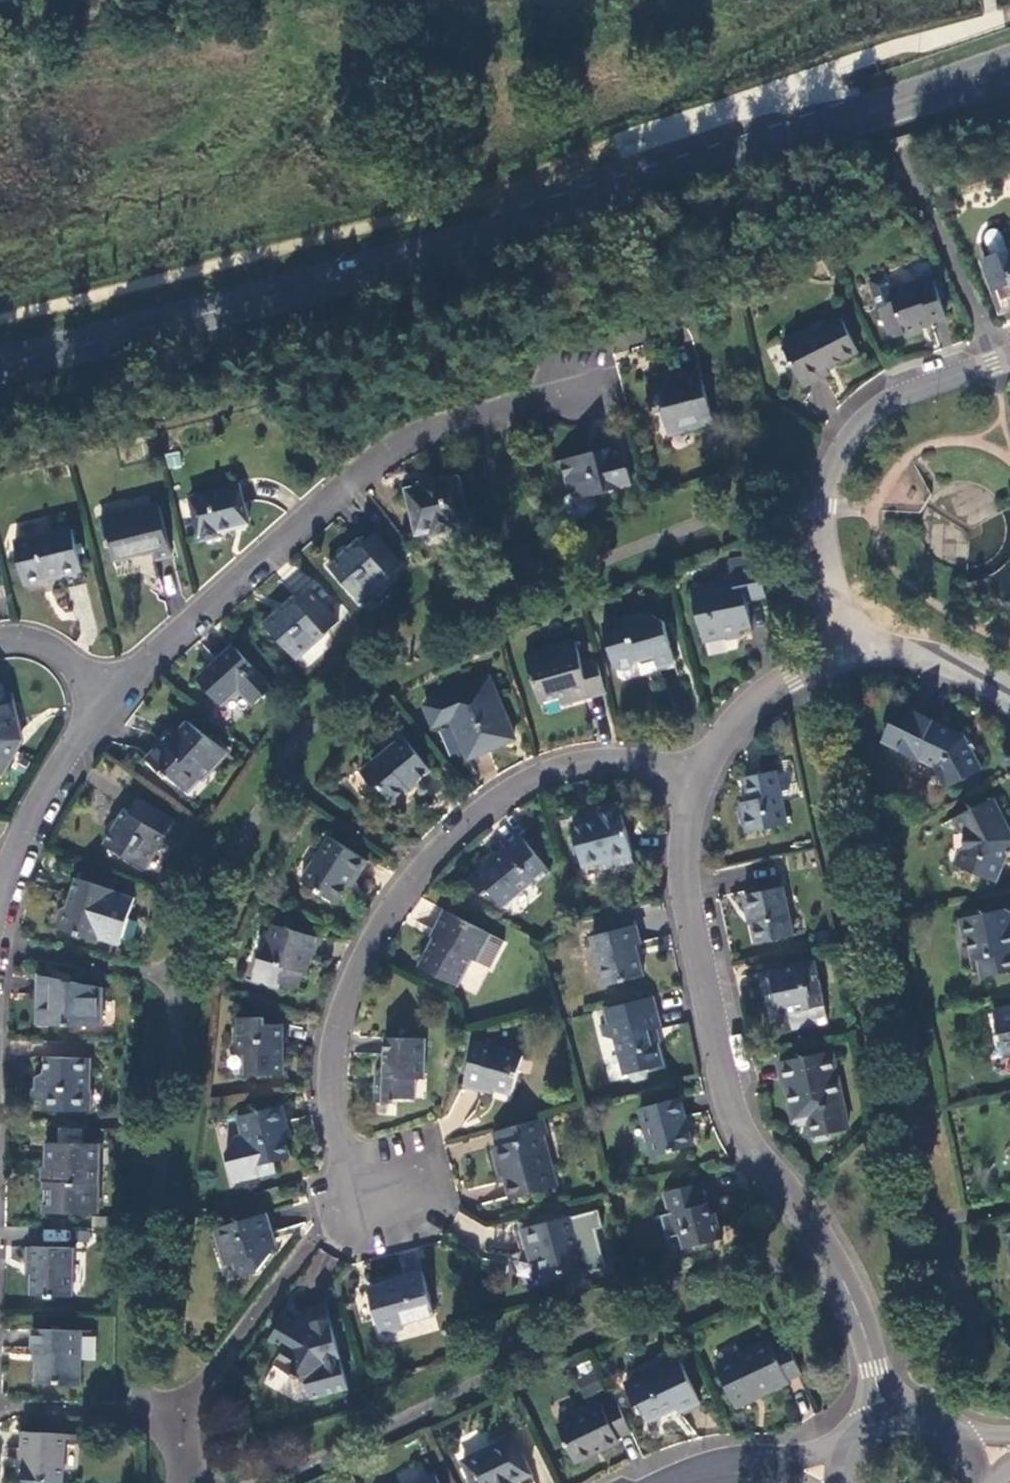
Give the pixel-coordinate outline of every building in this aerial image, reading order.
[(987,241),(993,257),(1009,252),(1003,235),(995,232),(991,233),(987,241)] [(985,260),(996,292),(1009,288),(1009,251),(1009,252),(993,257),(985,260)] [(948,320),(934,279),(920,284),(919,282),(892,292),(887,276),(870,282),(880,310),(882,309),(893,340),(906,336),(907,339),(923,334),(922,329),(948,320)] [(844,320),(785,348),(805,388),(832,375),(829,369),(860,354),(844,320)] [(710,420),(697,368),(677,373),(678,378),(667,380),(667,378),(645,385),(652,409),(659,408),(665,428),(689,421),(691,426),(710,420)] [(618,442),(558,457),(564,487),(577,495),(628,482),(618,442)] [(465,518),(454,474),(439,477),(439,475),(416,481),(417,483),(404,486),(413,530),(427,526),(429,531),(452,526),(451,521),(465,518)] [(235,484),(187,495),(198,537),(217,533),(216,529),(244,522),(235,484)] [(155,504),(101,518),(106,537),(103,538),(105,545),(108,545),(110,556),(111,556),(115,573),(135,569),(150,574),(157,578),(152,556),(168,552),(155,504)] [(68,526),(11,540),(22,580),(78,567),(68,526)] [(401,561),(372,529),(361,540),(357,535),(325,562),(359,598),(401,561)] [(747,596),(767,592),(758,551),(729,557),(732,576),(692,585),(699,620),(701,620),(705,638),(741,631),(740,627),(753,625),(747,596)] [(293,656),(335,619),(307,588),(296,598),(292,593),(261,620),(293,656)] [(600,620),(611,664),(618,668),(631,664),(634,658),(652,653),(655,661),(673,657),(661,618),(649,610),(639,614),(636,611),(600,620)] [(570,696),(603,688),(595,658),(579,662),(573,639),(523,653),(528,676),(531,676),(538,700),(568,691),(570,696)] [(269,685),(232,645),(196,679),(215,701),(235,683),(252,700),(269,685)] [(488,676),(424,703),(432,723),(450,715),(466,753),(512,735),(488,676)] [(15,746),(7,741),(13,729),(17,728),(8,691),(0,693),(0,773),(15,746)] [(967,738),(914,713),(902,739),(927,753),(923,760),(938,768),(949,790),(985,772),(974,751),(972,751),(967,743),(969,743),(967,738)] [(223,748),(184,718),(163,740),(159,736),(143,754),(160,772),(163,768),(181,786),(195,772),(198,775),(223,748)] [(388,733),(395,742),(403,736),(396,727),(388,733)] [(395,742),(360,770),(371,784),(377,784),(391,801),(408,788),(407,786),(428,768),(403,736),(395,742)] [(775,769),(748,775),(746,776),(750,798),(742,801),(748,832),(786,823),(775,769)] [(142,867),(171,818),(135,796),(127,809),(122,807),(101,842),(142,867)] [(582,864),(631,851),(620,809),(617,809),(615,802),(596,807),(598,815),(571,822),(582,864)] [(997,877),(1004,862),(1009,847),(1009,834),(994,802),(958,819),(969,843),(960,866),(996,881),(997,877)] [(366,859),(328,834),(300,878),(333,900),(353,871),(357,873),(366,859)] [(521,836),(469,878),(482,894),(487,888),(500,902),(528,879),(533,883),(549,870),(521,836)] [(1007,864),(1004,862),(997,877),(1001,879),(1007,864)] [(94,939),(112,889),(74,875),(63,903),(58,905),(53,920),(57,926),(94,939)] [(782,885),(744,892),(747,910),(750,909),(756,941),(792,933),(782,885)] [(489,931),(443,907),(432,929),(434,930),(417,964),(455,984),(471,955),(473,950),(478,952),(489,931)] [(963,920),(966,938),(970,941),(975,962),(980,961),(983,979),(1009,973),(1009,909),(963,920)] [(314,935),(271,922),(261,957),(257,955),(250,978),(276,985),(278,979),(295,984),(305,952),(309,953),(314,935)] [(634,922),(591,934),(604,984),(643,975),(635,943),(639,942),(634,922)] [(502,938),(489,931),(478,952),(473,950),(471,955),(488,964),(502,938)] [(815,961),(760,972),(767,1004),(780,1013),(789,1011),(793,1029),(828,1021),(822,993),(815,961)] [(188,971),(176,968),(173,984),(184,987),(188,971)] [(99,986),(34,974),(34,998),(37,998),(36,1024),(98,1026),(99,986)] [(656,1010),(611,1021),(624,1073),(660,1064),(651,1029),(660,1027),(656,1010)] [(997,1016),(1001,1036),(1007,1039),(1009,1055),(1009,1013),(997,1016)] [(280,1073),(280,1023),(263,1023),(262,1016),(237,1016),(237,1048),(244,1054),(244,1072),(280,1073)] [(423,1038),(384,1036),(382,1075),(375,1076),(375,1099),(394,1101),(394,1097),(413,1098),(415,1077),(422,1077),(423,1038)] [(521,1055),(475,1042),(462,1086),(480,1091),(482,1083),(511,1091),(521,1055)] [(833,1052),(779,1062),(783,1083),(785,1082),(794,1120),(807,1118),(811,1134),(815,1140),(829,1137),(832,1129),(847,1126),(833,1052)] [(87,1057),(44,1055),(44,1070),(35,1075),(35,1086),(32,1086),(31,1097),(43,1098),(43,1107),(82,1109),(83,1099),(87,1099),(87,1057)] [(680,1096),(640,1107),(653,1155),(692,1144),(680,1096)] [(241,1135),(232,1137),(224,1151),(231,1181),(274,1170),(271,1160),(288,1156),(280,1124),(285,1122),(280,1104),(236,1115),(241,1135)] [(547,1133),(542,1117),(493,1130),(496,1144),(493,1145),(497,1162),(500,1161),(510,1196),(555,1185),(550,1164),(547,1165),(540,1135),(547,1133)] [(94,1143),(47,1141),(47,1166),(49,1166),(49,1180),(43,1180),(43,1210),(91,1212),(92,1181),(93,1182),(94,1143)] [(702,1181),(663,1191),(668,1211),(661,1214),(667,1237),(679,1234),(683,1247),(721,1238),(715,1213),(711,1214),(702,1181)] [(264,1211),(217,1226),(228,1262),(236,1259),(241,1275),(256,1270),(270,1252),(269,1248),(272,1247),(268,1233),(271,1232),(264,1211)] [(568,1217),(521,1229),(528,1249),(535,1248),(543,1276),(581,1266),(568,1217)] [(69,1247),(28,1245),(27,1264),(31,1265),(31,1294),(68,1296),(69,1247)] [(394,1283),(368,1289),(380,1333),(402,1327),(401,1323),(432,1314),(421,1272),(393,1278),(394,1283)] [(339,1363),(325,1305),(306,1309),(309,1320),(294,1324),(295,1328),(274,1364),(315,1388),(327,1367),(339,1363)] [(78,1329),(31,1329),(30,1348),(34,1348),(35,1381),(55,1381),(55,1383),(77,1383),(78,1329)] [(81,1336),(82,1360),(96,1360),(95,1335),(81,1336)] [(786,1376),(799,1371),(787,1344),(773,1350),(767,1338),(715,1363),(734,1404),(788,1379),(786,1376)] [(678,1357),(624,1383),(634,1404),(639,1402),(647,1419),(675,1405),(677,1409),(698,1400),(678,1357)] [(573,1367),(584,1398),(603,1391),(592,1360),(573,1367)] [(616,1438),(630,1431),(616,1400),(602,1407),(600,1403),(556,1424),(572,1458),(590,1450),(592,1453),(617,1441),(616,1438)] [(64,1434),(20,1432),(19,1449),(22,1450),(20,1480),(62,1482),(64,1434)] [(462,1461),(473,1482),(512,1482),(511,1481),(527,1473),(511,1437),(462,1461)] [(413,1482),(438,1482),(433,1473),(413,1482)]
